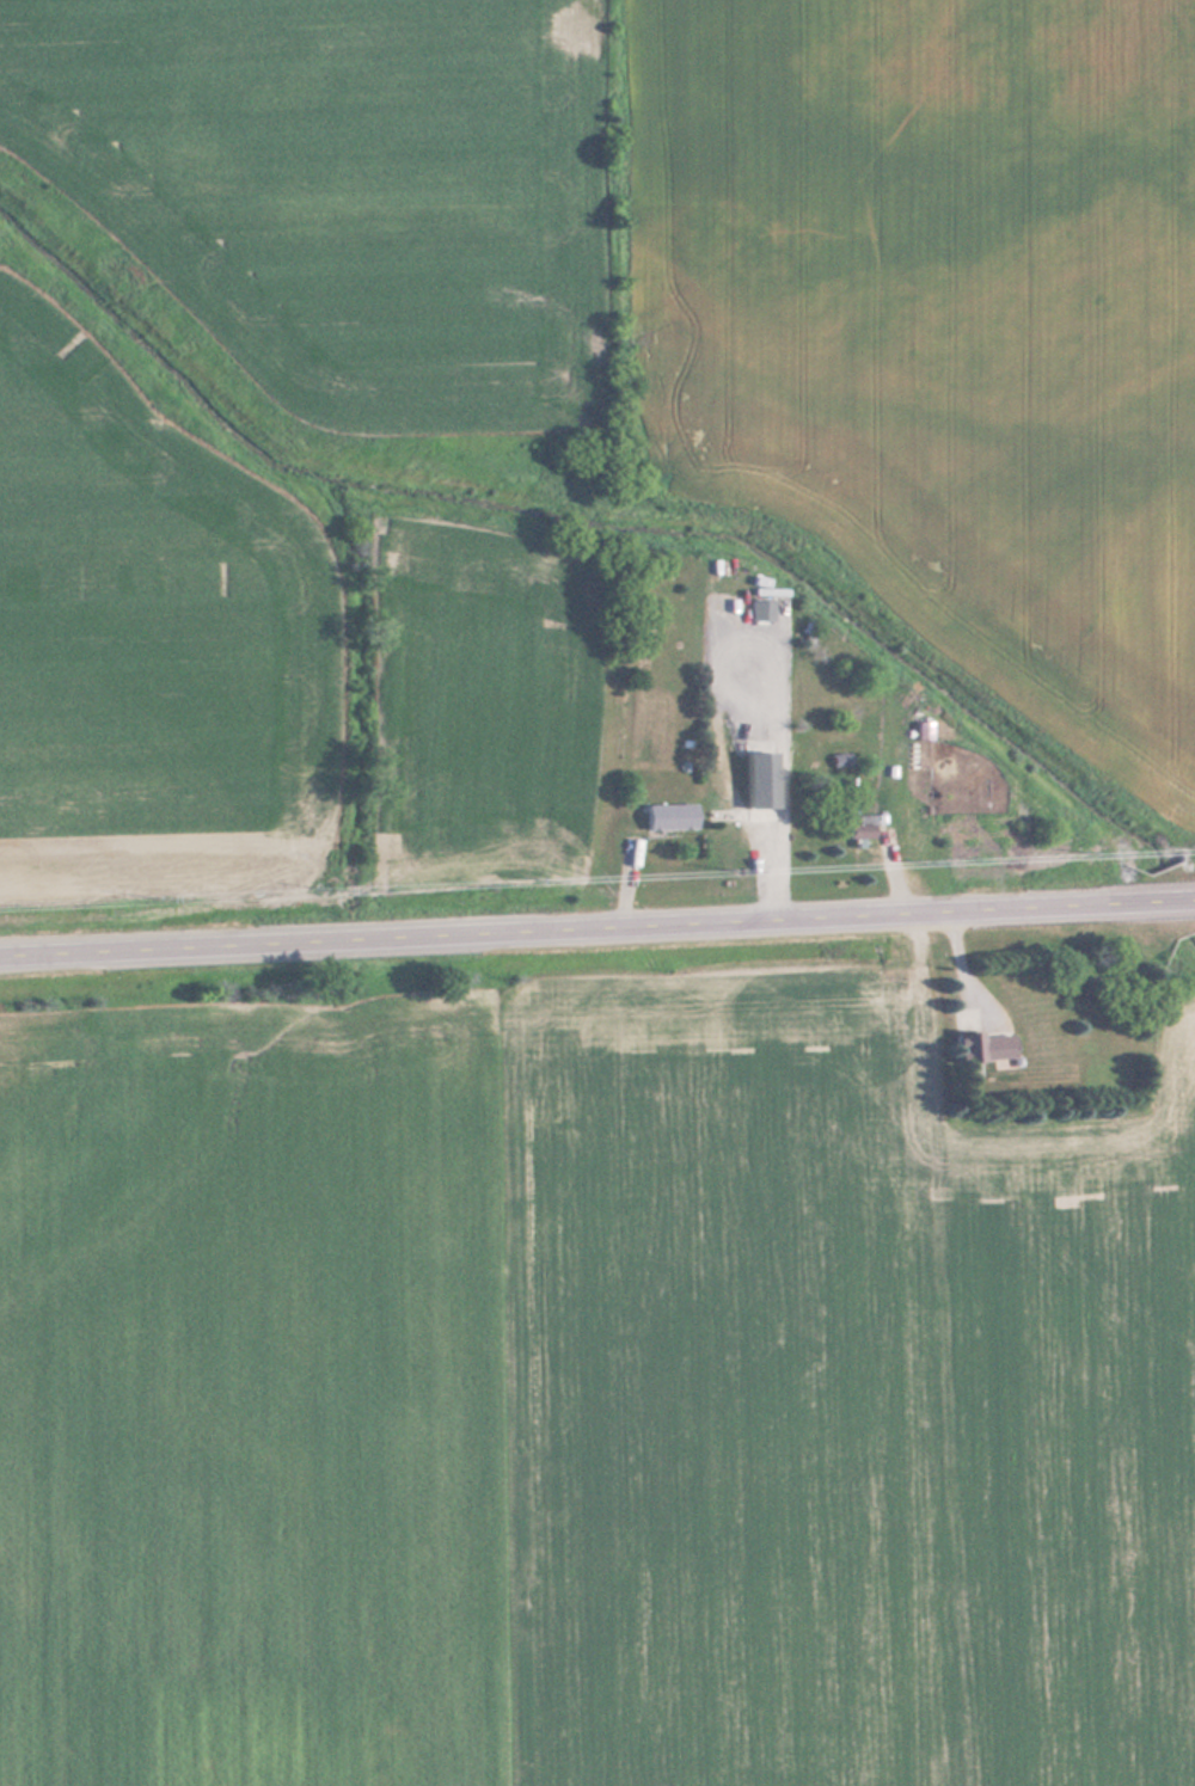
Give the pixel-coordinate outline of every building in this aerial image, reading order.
[(773,589),(749,589),(749,620),(772,620),(773,589)] [(777,751),(748,752),(749,809),(745,809),(746,821),(773,821),(772,806),(779,806),(777,751)] [(646,829),(699,829),(699,804),(646,804),(646,829)] [(875,815),(853,815),(853,836),(875,836),(875,815)] [(957,1033),(958,1061),(1016,1059),(1015,1035),(983,1036),(983,1032),(957,1033)]
